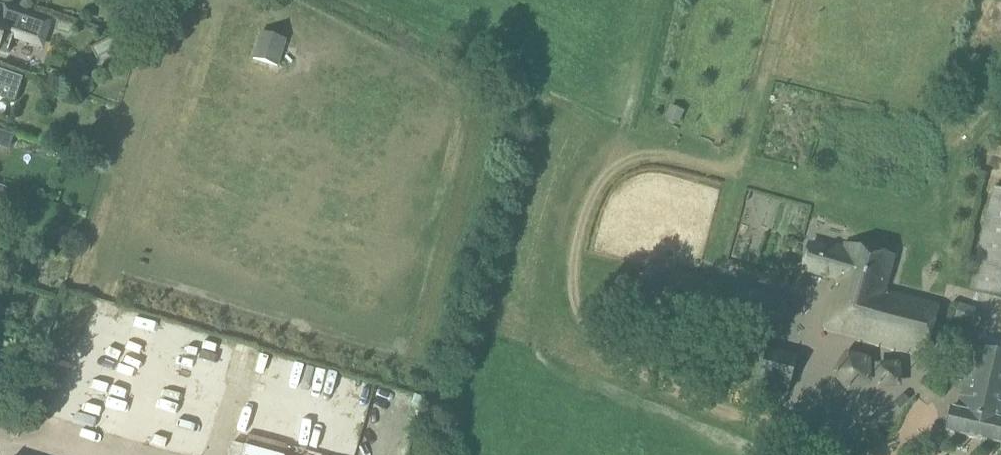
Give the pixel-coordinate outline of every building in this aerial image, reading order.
[(7,53),(8,51),(12,40),(40,49),(43,39),(50,18),(4,3),(0,15),(0,51),(7,53)] [(262,31),(253,58),(279,66),(288,40),(262,31)] [(113,37),(98,45),(104,57),(119,50),(113,37)] [(14,99),(21,77),(0,70),(0,94),(14,99)] [(685,111),(671,105),(665,119),(679,125),(685,111)] [(5,148),(10,132),(0,129),(0,146),(5,148)] [(970,291),(1000,298),(1000,190),(994,188),(970,291)] [(837,279),(826,323),(826,325),(827,328),(831,331),(924,355),(927,352),(938,308),(936,303),(885,290),(892,260),(832,245),(831,249),(809,243),(802,270),(837,279)] [(662,307),(778,338),(785,311),(781,302),(671,272),(662,307)] [(957,323),(982,329),(985,317),(986,311),(970,306),(972,300),(966,298),(964,305),(961,304),(959,311),(957,323)] [(38,318),(34,331),(48,335),(52,322),(38,318)] [(46,343),(45,336),(37,334),(32,340),(35,347),(43,348),(46,343)] [(43,371),(55,374),(61,349),(49,346),(43,371)] [(759,379),(757,389),(787,397),(797,358),(756,347),(748,376),(759,379)] [(947,431),(1000,443),(1000,354),(977,349),(973,352),(960,409),(952,407),(947,431)] [(271,445),(246,438),(244,446),(232,443),(229,454),(269,454),(271,445)]
